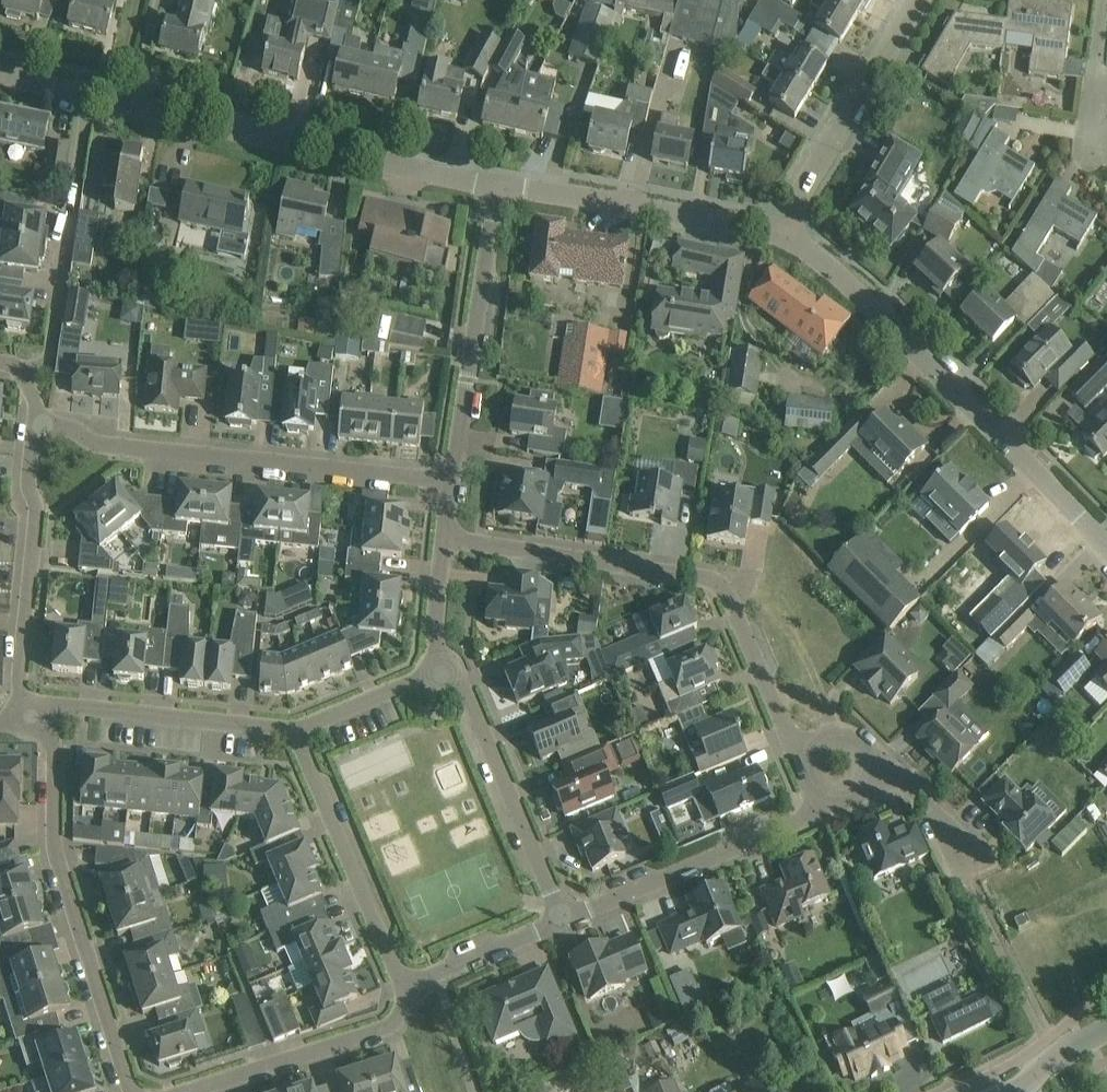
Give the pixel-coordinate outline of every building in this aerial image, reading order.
[(8,12),(7,17),(20,21),(21,15),(38,20),(43,0),(6,0),(4,11),(8,12)] [(81,3),(75,2),(69,26),(107,35),(113,11),(98,7),(100,0),(81,0),(81,3)] [(177,23),(167,20),(166,28),(160,49),(196,57),(203,29),(210,31),(217,0),(182,0),(177,23)] [(339,4),(323,0),(290,0),(283,31),(289,32),(286,46),(269,43),(262,72),(298,81),(305,50),(304,50),(308,36),(330,41),(339,4)] [(335,31),(353,35),(361,0),(342,0),(335,31)] [(409,18),(414,19),(408,48),(425,51),(437,0),(414,0),(409,18)] [(561,0),(556,0),(552,6),(556,14),(565,20),(571,6),(565,1),(561,0)] [(621,18),(623,9),(663,20),(660,34),(668,36),(677,0),(617,0),(612,16),(621,18)] [(729,53),(734,45),(736,1),(727,0),(677,0),(668,36),(729,53)] [(757,7),(779,22),(794,31),(802,18),(775,1),(775,0),(761,0),(757,7)] [(855,18),(826,0),(814,0),(810,6),(824,14),(815,28),(840,43),(855,18)] [(866,0),(826,0),(855,18),(866,0)] [(1005,34),(1034,38),(1032,56),(1032,57),(1031,57),(1028,74),(1041,76),(1063,79),(1072,6),(1029,0),(1009,0),(1006,21),(1007,21),(1006,26),(1005,34)] [(617,18),(612,16),(587,7),(569,56),(600,67),(617,18)] [(771,35),(779,22),(757,7),(748,21),(771,35)] [(956,13),(921,72),(948,88),(955,74),(949,70),(956,59),(964,46),(970,47),(1002,51),(1005,34),(1006,26),(1007,21),(1006,21),(958,15),(956,13)] [(483,79),(502,43),(482,32),(463,69),(483,79)] [(526,42),(509,32),(491,67),(504,74),(507,76),(514,65),(526,42)] [(364,96),(372,62),(357,59),(361,41),(346,38),(334,89),(364,96)] [(387,65),(372,62),(364,96),(393,103),(405,54),(390,51),(387,65)] [(785,78),(810,93),(826,66),(801,51),(794,63),(775,52),(767,66),(785,77),(785,78)] [(460,91),(464,75),(447,71),(448,66),(433,62),(428,83),(426,83),(420,110),(456,118),(462,92),(460,91)] [(514,65),(507,76),(504,74),(490,98),(489,98),(482,124),(512,132),(522,89),(525,74),(526,71),(514,65)] [(719,70),(711,83),(748,105),(756,92),(719,70)] [(525,74),(522,89),(512,132),(542,139),(556,81),(525,74)] [(810,93),(785,78),(769,103),(794,118),(810,93)] [(743,179),(744,179),(749,148),(733,146),(736,132),(733,131),(735,119),(730,118),(739,103),(711,85),(701,140),(714,142),(709,173),(727,176),(726,181),(742,184),(743,179)] [(588,148),(590,149),(593,152),(600,154),(605,152),(624,156),(630,130),(643,133),(652,93),(629,87),(625,103),(610,119),(595,116),(588,148)] [(1025,111),(1026,100),(997,96),(996,107),(1025,111)] [(961,104),(974,112),(981,99),(965,97),(961,104)] [(0,107),(0,143),(43,152),(45,139),(49,117),(0,107)] [(1015,122),(1016,111),(996,109),(995,120),(1015,122)] [(970,144),(982,119),(966,111),(954,136),(970,144)] [(679,118),(663,114),(660,131),(659,131),(653,162),(687,169),(693,138),(676,134),(679,118)] [(983,149),(955,196),(974,207),(992,178),(1019,194),(1035,167),(1004,148),(1009,139),(994,130),(983,149)] [(69,144),(51,141),(46,176),(64,178),(69,144)] [(916,156),(891,141),(863,187),(867,191),(849,213),(890,247),(895,241),(900,241),(906,234),(906,229),(918,214),(897,197),(903,186),(902,185),(901,187),(898,185),(916,156)] [(143,153),(124,150),(123,157),(106,155),(103,176),(101,189),(118,192),(115,209),(133,212),(143,153)] [(1033,274),(1036,276),(1044,264),(1034,259),(1053,227),(1081,244),(1097,218),(1066,199),(1071,190),(1056,181),(1011,254),(1033,274)] [(304,187),(289,184),(278,236),(295,240),(296,234),(317,239),(318,235),(321,236),(328,201),(302,196),(304,187)] [(150,189),(147,206),(166,210),(169,193),(150,189)] [(228,198),(188,189),(180,223),(240,236),(245,213),(248,213),(249,206),(247,205),(249,198),(229,194),(228,198)] [(0,195),(0,222),(5,223),(3,238),(46,245),(48,230),(44,228),(46,216),(33,214),(35,201),(0,195)] [(938,245),(916,270),(928,281),(925,284),(940,298),(943,294),(957,278),(965,270),(946,253),(951,245),(948,243),(960,222),(964,214),(943,196),(935,211),(924,230),(941,240),(938,245)] [(416,221),(417,212),(366,201),(358,234),(375,238),(371,259),(445,275),(450,253),(446,252),(451,229),(416,221)] [(91,268),(99,216),(83,213),(74,265),(91,268)] [(573,281),(621,288),(628,241),(579,235),(578,238),(568,237),(569,231),(564,230),(565,225),(537,221),(530,279),(557,283),(558,278),(573,279),(573,281)] [(46,245),(3,238),(0,254),(0,280),(23,283),(25,271),(37,273),(39,261),(44,260),(46,245)] [(745,257),(677,243),(672,268),(715,277),(712,296),(677,291),(676,294),(657,291),(651,331),(655,332),(655,334),(658,339),(664,340),(669,336),(669,334),(687,337),(687,333),(724,339),(725,320),(733,321),(745,257)] [(319,278),(338,279),(342,249),(322,247),(319,278)] [(821,304),(774,269),(750,301),(823,355),(850,319),(824,300),(821,304)] [(1027,305),(1039,316),(1052,303),(1058,297),(1059,296),(1036,276),(1033,274),(1003,306),(985,289),(962,313),(993,342),(1027,305)] [(7,323),(8,328),(20,329),(21,325),(29,327),(34,297),(21,296),(23,283),(0,280),(0,322),(7,323)] [(140,289),(136,305),(165,312),(168,295),(140,289)] [(89,295),(68,291),(63,326),(84,329),(89,295)] [(329,335),(334,315),(319,311),(315,332),(329,335)] [(399,317),(395,334),(425,340),(429,324),(399,317)] [(628,358),(631,335),(611,331),(565,324),(556,389),(601,396),(608,355),(628,358)] [(204,341),(219,342),(220,328),(205,327),(204,341)] [(1071,379),(1094,356),(1079,343),(1070,352),(1049,331),(1008,371),(1024,388),(1031,386),(1033,388),(1057,364),(1071,379)] [(392,333),(389,346),(426,352),(428,341),(425,340),(395,334),(392,333)] [(225,420),(229,421),(230,426),(241,427),(242,422),(256,423),(257,408),(271,410),(279,335),(266,334),(264,360),(254,359),(247,379),(230,378),(225,420)] [(376,345),(362,343),(361,353),(375,354),(376,345)] [(321,345),(318,358),(332,361),(334,348),(321,345)] [(375,354),(388,356),(389,346),(376,345),(375,354)] [(763,354),(734,350),(726,403),(755,408),(763,354)] [(401,364),(414,366),(415,356),(402,354),(401,364)] [(119,396),(122,363),(75,360),(72,393),(119,396)] [(1100,360),(1069,392),(1085,408),(1106,386),(1106,367),(1100,360)] [(203,400),(206,368),(184,365),(150,362),(144,409),(177,413),(180,393),(186,393),(185,398),(203,400)] [(283,426),(286,426),(288,432),(298,433),(299,428),(313,429),(314,416),(328,418),(333,368),(309,365),(307,371),(288,369),(283,426)] [(563,457),(566,432),(553,430),(557,407),(553,407),(554,396),(531,392),(529,403),(516,401),(511,434),(535,438),(533,453),(563,457)] [(365,441),(370,396),(355,395),(355,398),(342,397),(338,438),(365,441)] [(392,444),(397,403),(385,401),(385,398),(370,396),(365,441),(392,444)] [(831,402),(789,397),(786,428),(828,432),(831,402)] [(419,447),(424,402),(408,400),(408,404),(397,403),(392,444),(419,447)] [(1088,443),(1084,449),(1095,460),(1100,456),(1103,458),(1106,454),(1106,410),(1105,412),(1106,413),(1082,437),(1088,443)] [(898,474),(926,445),(913,432),(908,436),(885,413),(861,437),(898,474)] [(852,447),(840,435),(806,469),(819,481),(852,447)] [(704,463),(707,441),(691,439),(688,460),(704,463)] [(555,480),(554,483),(565,484),(591,488),(591,490),(592,492),(586,535),(585,541),(605,544),(606,538),(611,503),(616,472),(557,463),(555,480)] [(636,497),(632,496),(629,515),(654,519),(655,516),(663,517),(661,524),(676,526),(681,493),(694,495),(699,467),(675,463),(672,481),(640,475),(636,497)] [(935,484),(921,498),(934,510),(925,520),(949,544),(959,535),(972,521),(987,506),(950,469),(935,484)] [(505,472),(498,516),(539,522),(538,527),(559,530),(562,507),(555,506),(558,492),(561,493),(565,484),(554,483),(555,480),(548,479),(505,472)] [(116,485),(95,502),(121,533),(140,517),(152,532),(162,533),(165,499),(132,496),(126,488),(121,492),(116,485)] [(178,501),(165,499),(162,533),(186,536),(188,523),(202,525),(205,489),(180,486),(178,501)] [(769,525),(774,493),(757,490),(737,488),(735,497),(714,493),(707,539),(744,545),(748,522),(769,525)] [(243,508),(230,506),(232,491),(205,489),(202,525),(200,548),(239,551),(240,541),(243,508)] [(354,519),(353,528),(409,534),(411,524),(404,523),(405,509),(387,507),(388,494),(362,492),(361,505),(367,506),(366,517),(354,519)] [(280,533),(284,497),(258,494),(256,509),(243,508),(240,541),(265,544),(278,545),(279,544),(280,533)] [(279,544),(278,545),(318,549),(322,516),(308,514),(310,500),(284,497),(280,533),(279,544)] [(121,533),(95,502),(75,518),(80,525),(76,529),(86,541),(81,545),(79,570),(112,573),(113,563),(101,549),(121,533)] [(346,565),(380,569),(382,556),(400,557),(402,544),(408,544),(409,534),(353,528),(351,551),(348,551),(346,565)] [(875,537),(867,529),(827,569),(889,630),(920,599),(866,546),(871,541),(875,537)] [(1011,576),(970,618),(991,639),(1046,583),(1035,572),(1044,562),(1033,551),(1035,549),(1033,548),(1032,549),(1025,542),(1026,541),(1025,540),(1021,544),(1005,529),(989,546),(1000,557),(996,561),(1011,576)] [(145,563),(144,576),(157,578),(158,564),(145,563)] [(363,592),(362,606),(398,610),(401,584),(379,582),(380,569),(346,565),(345,579),(352,580),(351,591),(363,592)] [(183,574),(182,581),(196,582),(197,570),(187,570),(183,574)] [(239,571),(237,587),(261,590),(262,580),(248,579),(248,572),(239,571)] [(236,575),(223,574),(221,586),(234,588),(236,575)] [(539,578),(521,576),(519,592),(490,589),(487,621),(518,625),(517,629),(533,631),(536,602),(551,604),(553,587),(539,578)] [(111,580),(97,578),(92,625),(78,623),(76,632),(57,630),(53,670),(82,673),(83,661),(102,664),(108,606),(111,580)] [(111,580),(108,606),(127,608),(130,582),(111,580)] [(1100,619),(1067,585),(1037,615),(1049,627),(1052,624),(1073,645),(1100,619)] [(256,602),(258,596),(255,595),(255,594),(240,592),(238,606),(252,608),(253,602),(256,602)] [(267,594),(265,616),(276,618),(283,615),(275,595),(267,594)] [(612,660),(605,663),(612,678),(652,662),(689,645),(684,633),(696,628),(685,602),(666,610),(665,606),(652,611),(654,615),(650,617),(655,631),(634,639),(636,646),(611,656),(612,660)] [(920,605),(910,615),(916,622),(924,622),(930,615),(920,605)] [(190,608),(170,606),(167,633),(163,670),(182,672),(180,684),(205,686),(209,647),(189,645),(190,608)] [(352,629),(339,634),(350,659),(379,647),(381,634),(395,636),(398,610),(362,606),(360,620),(353,619),(352,629)] [(322,618),(319,610),(307,615),(310,623),(322,618)] [(1034,623),(1022,610),(974,656),(987,668),(1034,623)] [(229,649),(209,647),(205,686),(230,689),(231,677),(250,679),(257,615),(236,613),(229,649)] [(310,623),(307,615),(295,620),(298,628),(310,623)] [(578,631),(577,639),(594,637),(597,619),(584,616),(581,631),(578,631)] [(278,637),(290,632),(287,624),(277,628),(278,637)] [(261,635),(278,637),(277,628),(262,626),(261,635)] [(114,677),(118,677),(118,679),(122,680),(124,681),(128,681),(131,680),(131,678),(143,680),(144,668),(163,670),(167,633),(140,630),(138,639),(118,637),(114,677)] [(319,643),(332,676),(353,667),(350,659),(339,634),(319,643)] [(904,655),(885,636),(854,668),(864,678),(860,682),(877,698),(881,695),(890,704),(896,698),(905,698),(905,689),(917,677),(899,659),(904,655)] [(595,637),(594,637),(577,639),(539,643),(522,650),(527,662),(504,671),(518,703),(559,686),(569,683),(567,661),(582,659),(601,652),(595,637)] [(319,643),(298,652),(312,684),(332,676),(319,643)] [(1093,679),(1106,692),(1106,645),(1096,656),(1106,666),(1093,679)] [(718,666),(712,651),(707,653),(706,651),(667,668),(673,680),(658,687),(671,719),(677,717),(702,706),(696,692),(719,682),(713,668),(718,666)] [(298,652),(282,659),(287,694),(312,684),(298,652)] [(1091,668),(1078,655),(1050,682),(1053,685),(1051,686),(1061,696),(1063,694),(1063,695),(1091,668)] [(282,659),(263,657),(261,670),(259,692),(287,694),(282,659)] [(972,687),(958,673),(934,697),(948,711),(972,687)] [(587,716),(577,693),(543,707),(549,721),(529,730),(541,760),(582,743),(573,722),(587,716)] [(746,754),(737,733),(740,732),(732,713),(709,723),(702,706),(677,717),(701,773),(746,754)] [(642,707),(627,714),(635,733),(650,727),(642,707)] [(1045,713),(1039,719),(1045,726),(1052,720),(1045,713)] [(977,747),(944,714),(918,739),(952,773),(977,747)] [(1054,759),(1065,748),(1044,726),(1034,735),(1032,737),(1054,759)] [(555,793),(552,797),(557,809),(563,810),(565,816),(585,808),(614,796),(603,772),(616,767),(617,770),(641,760),(639,756),(642,754),(634,735),(607,746),(590,753),(570,762),(576,776),(553,786),(555,793)] [(17,824),(17,802),(19,802),(20,760),(0,760),(0,824),(17,824)] [(104,808),(109,762),(85,760),(80,805),(104,808)] [(110,763),(109,762),(104,808),(128,810),(132,767),(110,764),(110,763)] [(1099,770),(1106,778),(1106,762),(1099,770)] [(155,769),(132,767),(128,810),(151,812),(156,767),(155,767),(155,769)] [(179,770),(156,767),(151,812),(175,815),(179,770)] [(696,802),(703,804),(712,800),(720,819),(768,799),(765,791),(768,787),(764,778),(759,778),(756,769),(729,781),(727,777),(706,786),(706,787),(698,790),(700,795),(694,798),(696,802)] [(180,770),(179,770),(175,815),(197,817),(198,817),(201,793),(202,793),(204,774),(180,771),(180,770)] [(238,817),(243,776),(215,774),(213,794),(202,793),(201,793),(198,817),(197,817),(197,820),(197,826),(210,827),(211,814),(238,817)] [(243,776),(238,817),(255,819),(266,845),(267,846),(280,841),(300,832),(280,785),(260,783),(260,780),(243,778),(243,776)] [(700,795),(693,777),(658,791),(665,810),(700,795)] [(998,787),(983,802),(1002,821),(1012,831),(1008,835),(1026,852),(1036,842),(1048,830),(1055,823),(1066,812),(1039,785),(1032,792),(1028,788),(1021,795),(1005,780),(998,787)] [(1094,805),(1087,810),(1094,821),(1101,816),(1094,805)] [(628,838),(616,810),(590,821),(596,836),(577,844),(582,857),(586,856),(593,871),(625,857),(618,842),(628,838)] [(194,853),(197,820),(188,819),(186,840),(181,840),(180,851),(194,853)] [(927,855),(915,825),(892,835),(888,825),(855,839),(872,880),(905,866),(904,864),(927,855)] [(73,827),(73,841),(88,842),(89,830),(89,829),(73,827)] [(665,849),(677,844),(671,828),(658,833),(665,849)] [(89,830),(88,842),(101,843),(102,832),(89,830)] [(1048,830),(1036,842),(1043,850),(1056,839),(1048,830)] [(102,832),(101,843),(114,845),(115,833),(102,832)] [(134,847),(148,848),(149,837),(135,835),(134,847)] [(148,848),(161,849),(163,838),(149,837),(148,848)] [(285,853),(280,841),(267,846),(266,845),(253,850),(258,864),(270,858),(280,884),(316,869),(305,844),(285,853)] [(19,859),(14,843),(0,847),(0,865),(8,863),(19,859)] [(225,845),(218,862),(225,863),(237,858),(233,848),(225,845)] [(147,855),(97,850),(95,865),(110,867),(113,877),(101,881),(104,893),(101,895),(105,910),(147,896),(142,881),(155,877),(147,855)] [(829,897),(813,857),(789,866),(791,873),(784,876),(787,881),(762,891),(777,927),(802,917),(799,909),(829,897)] [(188,859),(177,858),(188,883),(197,880),(188,859)] [(0,865),(0,911),(34,900),(33,896),(36,896),(37,892),(35,886),(29,885),(25,872),(13,876),(8,863),(0,865)] [(218,866),(204,867),(205,887),(219,886),(218,866)] [(316,870),(316,869),(280,884),(262,892),(269,909),(260,913),(269,933),(305,917),(311,915),(306,903),(322,896),(319,888),(321,887),(315,871),(316,870)] [(722,885),(688,900),(694,914),(684,918),(684,916),(659,926),(671,954),(705,940),(706,944),(740,930),(722,885)] [(152,911),(147,896),(105,910),(110,924),(114,924),(118,936),(131,932),(134,944),(172,932),(164,907),(152,911)] [(34,900),(0,911),(0,956),(34,945),(30,932),(43,928),(40,914),(42,914),(43,911),(41,904),(38,903),(35,903),(34,900)] [(210,904),(200,907),(204,921),(214,918),(210,904)] [(305,917),(269,933),(277,952),(284,949),(292,967),(341,946),(341,945),(339,946),(332,930),(330,931),(326,923),(310,929),(305,917)] [(180,956),(172,932),(134,944),(138,955),(126,959),(129,971),(126,973),(130,988),(172,975),(167,960),(180,956)] [(644,970),(631,939),(607,950),(605,944),(573,957),(576,963),(573,964),(585,995),(589,994),(591,999),(622,986),(620,980),(644,970)] [(0,956),(0,998),(1,1002),(4,1001),(60,982),(59,979),(62,978),(63,975),(61,968),(58,967),(55,968),(51,954),(39,958),(34,945),(0,956)] [(259,969),(249,945),(236,951),(245,975),(259,969)] [(351,970),(341,946),(292,967),(303,962),(313,985),(351,970)] [(878,956),(866,962),(876,983),(889,977),(878,956)] [(576,1035),(547,969),(510,984),(513,993),(505,996),(504,994),(478,1005),(493,1043),(519,1032),(522,1037),(525,1040),(528,1042),(532,1044),(537,1044),(541,1043),(549,1039),(551,1046),(576,1035)] [(352,971),(351,970),(313,985),(322,1007),(310,1012),(317,1028),(347,1016),(342,1004),(358,997),(354,989),(357,987),(350,972),(352,971)] [(690,971),(669,980),(684,1012),(704,1004),(690,971)] [(197,1010),(203,1008),(196,984),(177,990),(172,975),(130,988),(135,1003),(139,1003),(143,1014),(156,1010),(159,1022),(197,1010)] [(797,976),(783,982),(788,995),(802,989),(797,976)] [(61,986),(60,982),(4,1001),(16,1042),(19,1041),(61,1027),(57,1014),(69,1011),(66,997),(68,996),(69,993),(67,986),(64,985),(61,986)] [(872,1016),(878,1013),(885,1027),(860,1039),(857,1033),(833,1045),(837,1051),(832,1053),(844,1077),(852,1073),(855,1081),(870,1074),(872,1078),(890,1069),(888,1065),(902,1058),(899,1050),(918,1040),(891,984),(863,997),(872,1016)] [(990,991),(932,1020),(943,1043),(1002,1014),(990,991)] [(287,997),(260,1008),(274,1042),(287,1036),(280,1019),(294,1014),(287,997)] [(678,1021),(670,1003),(647,1014),(654,1031),(678,1021)] [(205,1035),(197,1010),(159,1022),(163,1034),(151,1038),(160,1066),(167,1064),(170,1067),(181,1064),(181,1059),(197,1054),(192,1039),(205,1035)] [(65,1041),(61,1027),(19,1041),(27,1067),(43,1062),(47,1076),(86,1065),(85,1062),(88,1061),(90,1058),(87,1051),(84,1050),(82,1051),(77,1037),(65,1041)] [(598,1056),(592,1041),(578,1048),(584,1062),(598,1056)] [(615,1052),(601,1058),(611,1083),(625,1078),(615,1052)] [(367,1070),(374,1091),(420,1091),(417,1082),(403,1086),(395,1061),(387,1064),(387,1061),(382,1061),(378,1062),(375,1065),(376,1067),(367,1070)] [(86,1065),(47,1076),(52,1090),(46,1091),(94,1091),(90,1079),(93,1078),(95,1075),(93,1069),(90,1067),(87,1068),(86,1065)] [(367,1070),(358,1073),(358,1071),(353,1070),(349,1071),(346,1074),(347,1076),(339,1079),(344,1091),(374,1091),(367,1070)] [(739,1091),(761,1091),(757,1083),(739,1091)]
